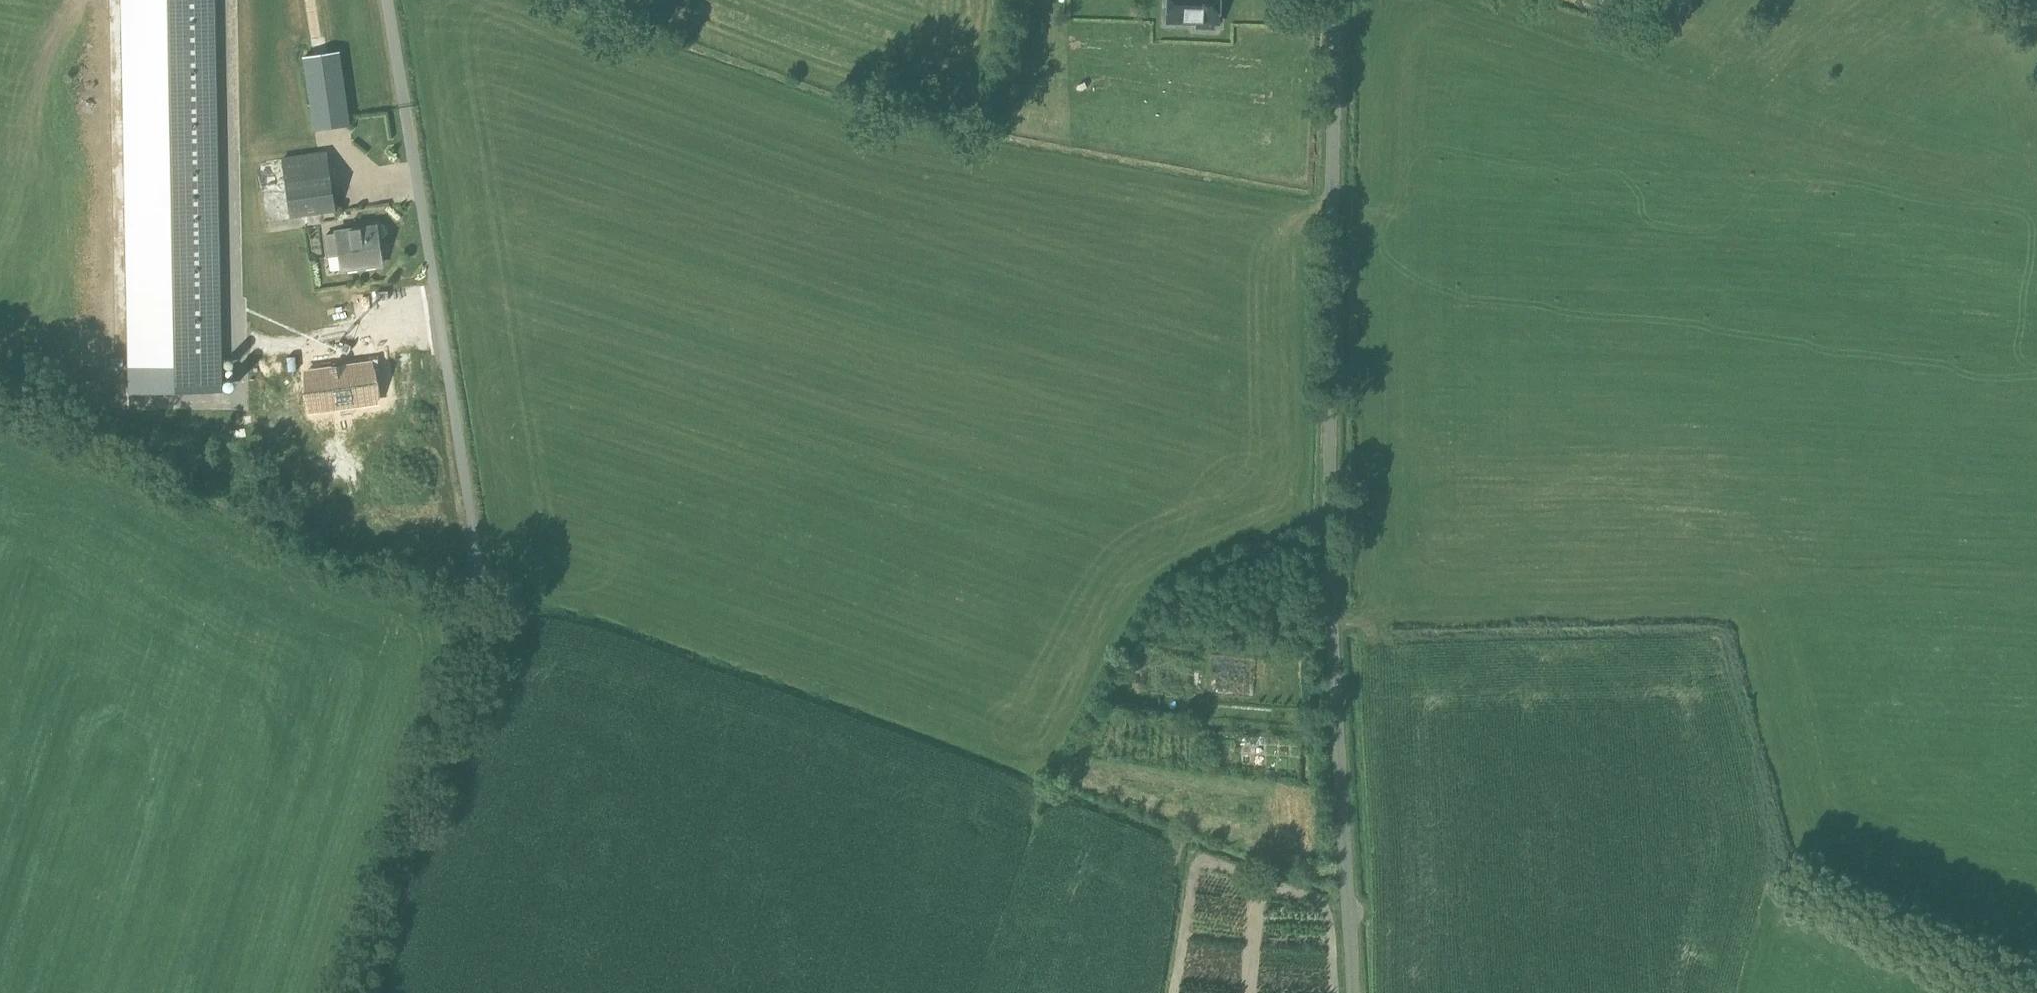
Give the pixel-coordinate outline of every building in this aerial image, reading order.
[(215,0),(123,0),(130,393),(222,391),(215,0)] [(1169,22),(1198,23),(1198,28),(1215,28),(1215,23),(1219,23),(1220,0),(1169,0),(1169,22)] [(303,57),(314,130),(353,125),(341,51),(303,57)] [(336,212),(327,152),(282,158),(290,218),(336,212)] [(377,225),(337,231),(337,233),(325,235),(328,256),(340,254),(341,264),(344,264),(345,269),(380,264),(380,259),(382,259),(377,225)] [(366,373),(318,379),(323,409),(334,408),(335,411),(349,410),(349,406),(371,403),(366,373)]
